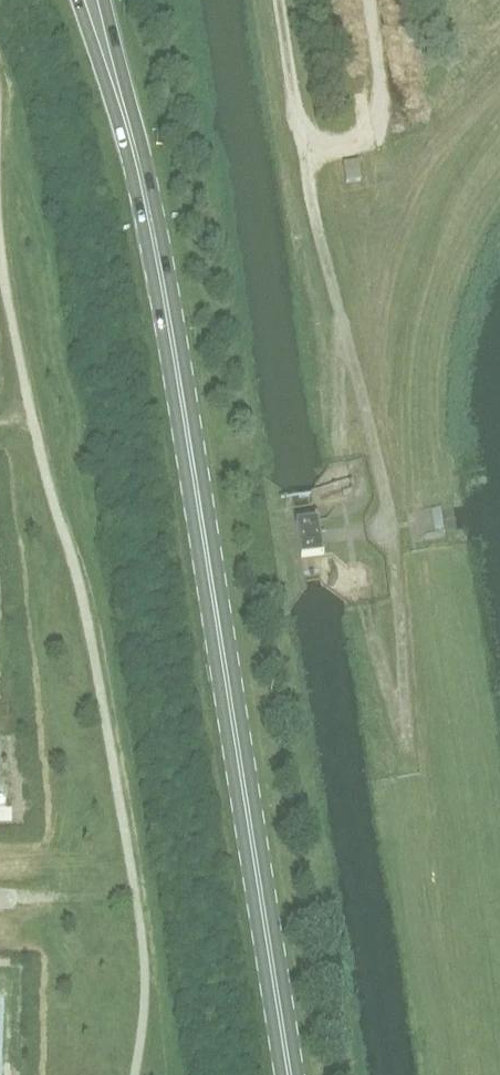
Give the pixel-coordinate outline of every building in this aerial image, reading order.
[(360,181),(358,163),(344,165),(346,183),(360,181)] [(432,514),(435,538),(444,537),(441,512),(432,514)] [(423,539),(433,538),(430,514),(420,515),(423,539)] [(322,545),(320,532),(318,520),(314,521),(297,524),(296,524),(301,559),(302,559),(320,556),(324,556),(322,545)]
